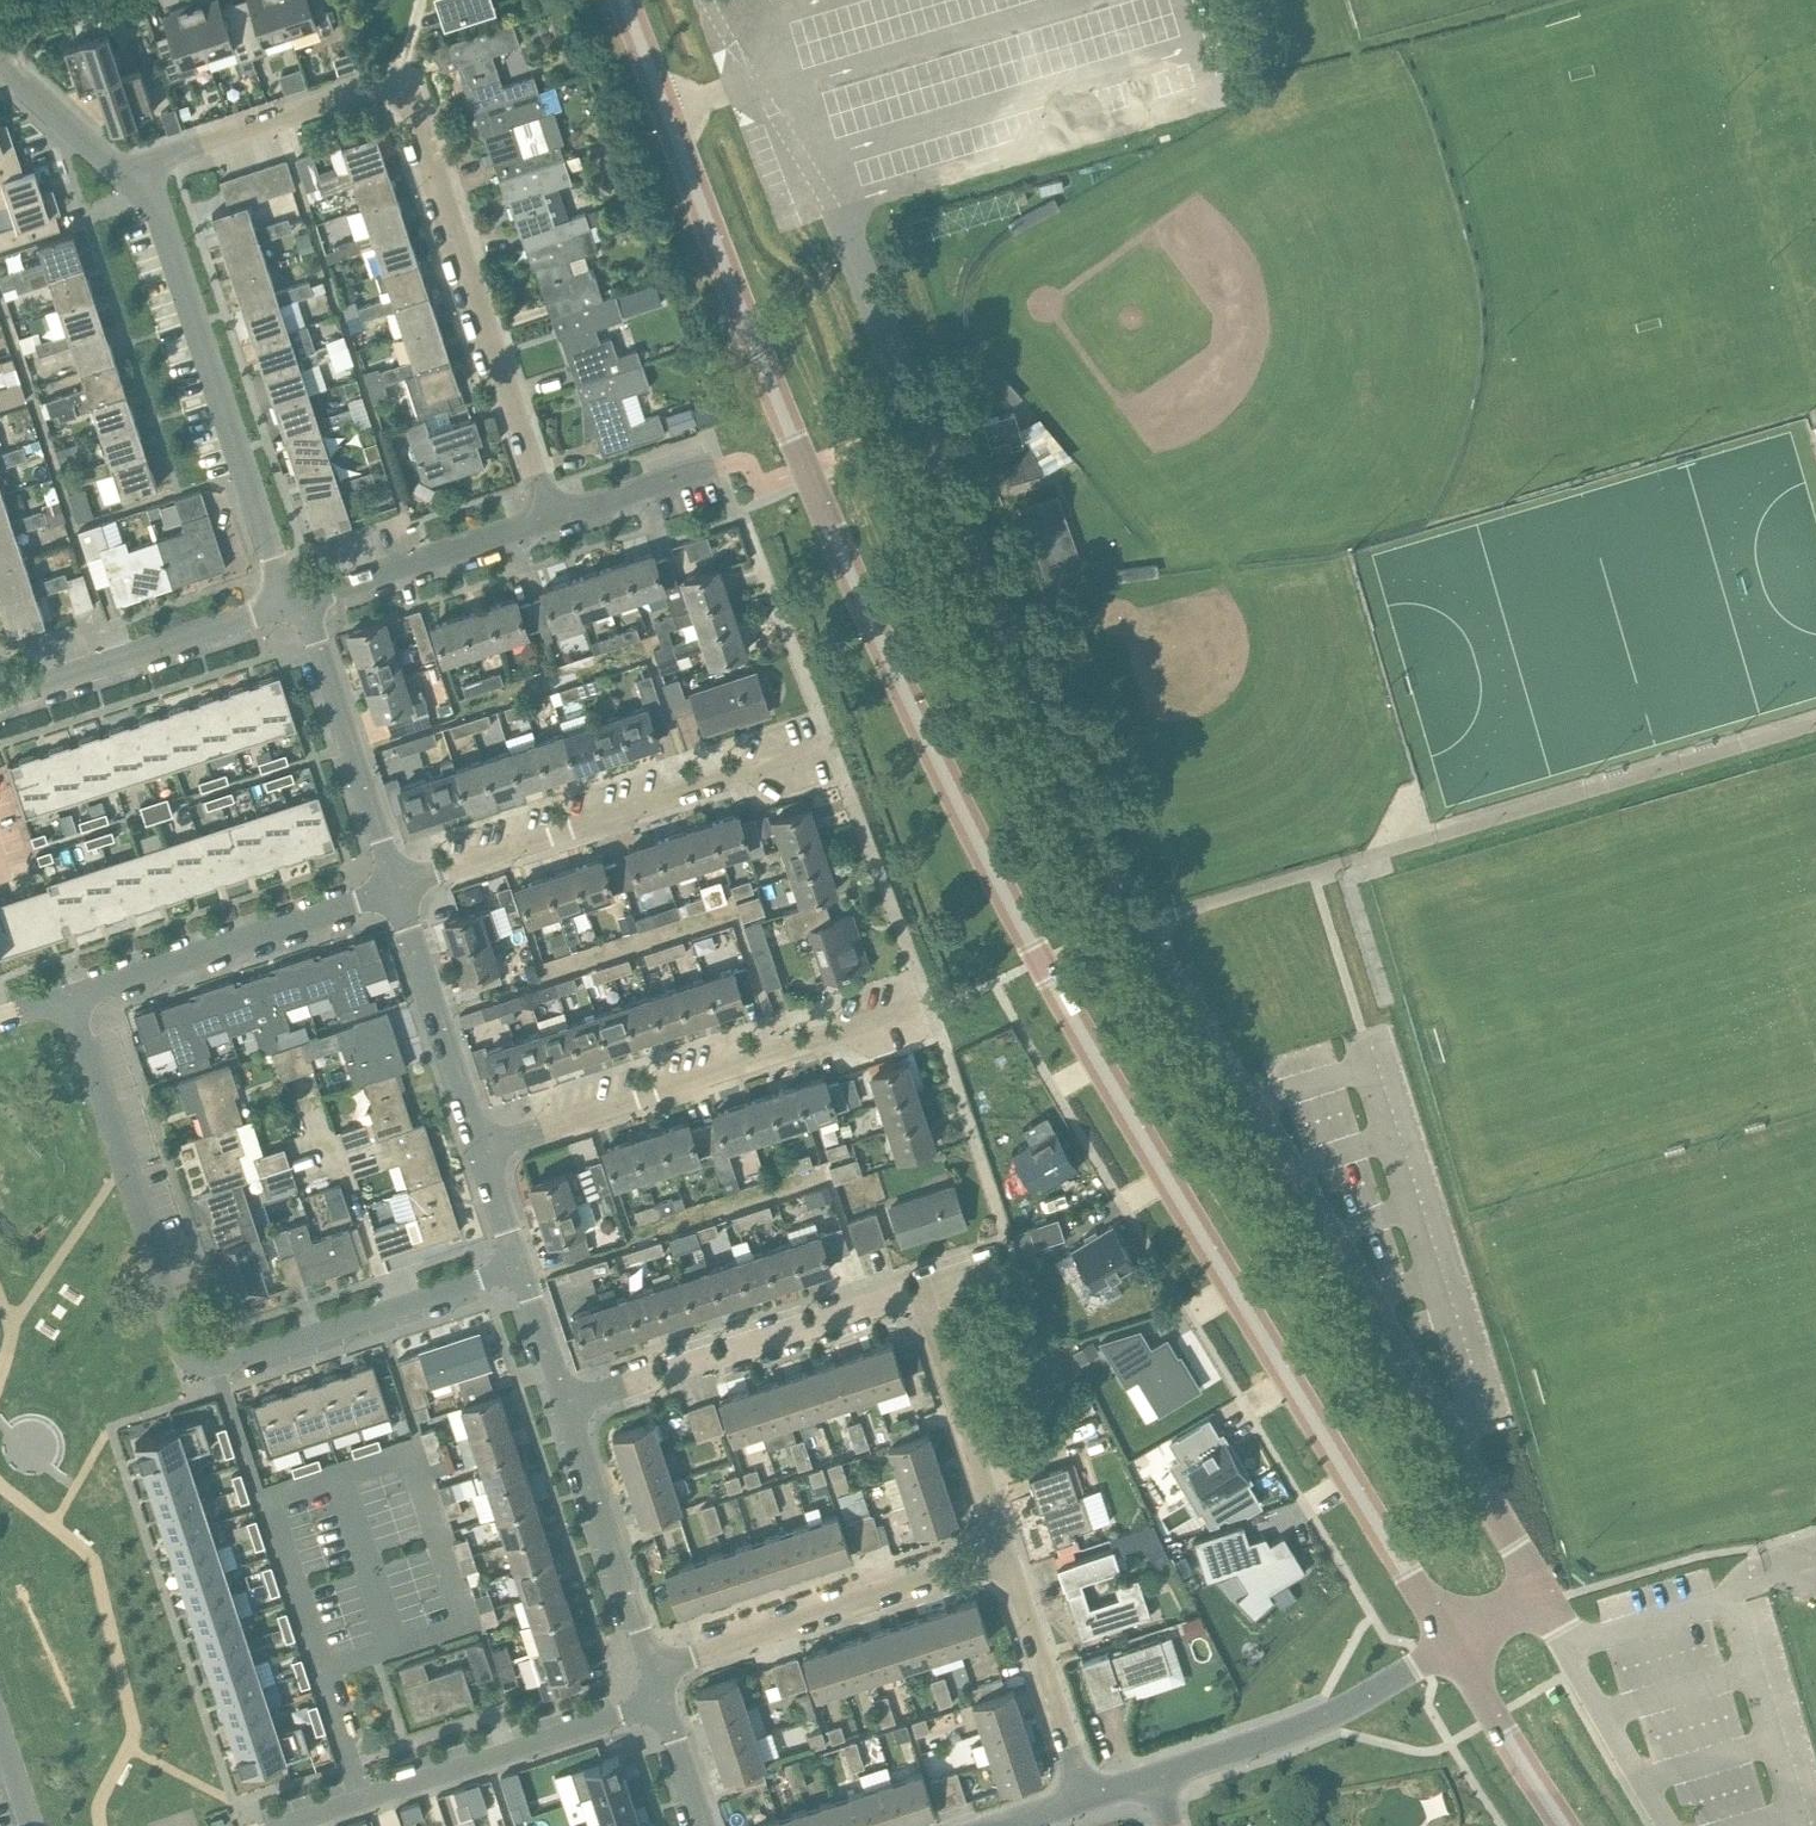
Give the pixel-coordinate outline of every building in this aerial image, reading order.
[(242,21),(228,26),(219,0),(199,0),(190,3),(207,54),(234,45),(239,61),(253,56),(242,21)] [(290,31),(280,0),(250,0),(255,17),(242,21),(253,56),(268,51),(264,40),(290,31)] [(295,45),(321,37),(320,34),(335,29),(325,0),(280,0),(290,31),(295,45)] [(447,22),(469,15),(469,14),(491,6),(489,0),(440,0),(447,22)] [(194,58),(207,54),(190,3),(172,9),(173,12),(164,15),(172,39),(158,44),(170,79),(198,70),(194,58)] [(427,50),(431,49),(439,61),(460,55),(462,61),(458,63),(469,98),(470,97),(474,109),(538,88),(534,74),(503,84),(493,52),(522,43),(514,20),(426,48),(427,50)] [(122,73),(122,72),(108,30),(84,38),(84,39),(66,46),(80,88),(98,82),(98,81),(122,73)] [(112,124),(136,116),(136,115),(155,109),(141,66),(122,72),(122,73),(98,81),(98,82),(112,124)] [(521,129),(518,122),(546,113),(538,88),(474,109),(479,125),(481,124),(495,165),(496,165),(500,176),(564,155),(560,143),(529,153),(526,144),(529,143),(531,140),(531,136),(530,133),(528,130),(524,128),(521,129)] [(189,104),(180,107),(184,118),(193,115),(189,104)] [(15,146),(7,121),(0,123),(0,151),(15,146)] [(353,175),(387,164),(376,131),(342,142),(350,169),(353,175)] [(340,135),(317,143),(320,150),(342,142),(340,135)] [(20,159),(15,146),(0,151),(0,165),(20,159)] [(313,152),(296,158),(307,190),(320,186),(322,192),(338,187),(334,174),(322,178),(313,152)] [(569,216),(558,184),(572,179),(564,155),(500,176),(505,193),(507,192),(521,234),(522,234),(526,246),(590,225),(585,211),(569,216)] [(296,186),(294,181),(287,158),(274,162),(283,190),(296,186)] [(0,165),(0,180),(24,172),(20,159),(0,165)] [(269,194),(283,190),(274,162),(260,167),(269,194)] [(350,169),(334,174),(338,187),(354,181),(363,207),(397,195),(387,164),(353,175),(350,169)] [(256,199),(269,194),(260,167),(247,171),(256,199)] [(0,180),(0,205),(43,191),(42,190),(35,168),(24,172),(0,180)] [(247,201),(256,199),(247,171),(234,175),(243,203),(247,201)] [(229,207),(243,203),(234,175),(220,180),(229,207)] [(0,205),(0,226),(1,228),(2,231),(56,213),(61,211),(53,187),(42,190),(43,191),(0,205)] [(399,198),(397,195),(363,207),(371,231),(373,237),(408,226),(399,198)] [(258,234),(256,227),(247,201),(243,203),(229,207),(213,212),(223,245),(258,234)] [(0,228),(0,247),(61,227),(56,213),(2,231),(1,228),(0,228)] [(293,229),(290,222),(289,216),(272,221),(276,234),(291,229),(293,229)] [(303,218),(290,222),(293,229),(291,229),(300,255),(314,250),(303,218)] [(260,239),(276,234),(272,221),(256,227),(258,234),(223,245),(233,276),(268,264),(260,239)] [(590,225),(526,246),(531,262),(533,261),(547,303),(548,303),(552,315),(604,298),(593,265),(589,266),(585,253),(589,251),(598,248),(590,225)] [(419,260),(410,232),(408,226),(373,237),(371,231),(355,236),(359,249),(376,244),(385,271),(419,260)] [(84,263),(73,230),(38,242),(44,259),(0,273),(0,279),(3,289),(17,285),(19,291),(35,286),(31,273),(47,268),(49,274),(84,263)] [(343,255),(359,249),(355,236),(339,241),(343,255)] [(394,302),(429,290),(419,260),(385,271),(377,273),(383,290),(389,287),(392,295),(394,302)] [(95,295),(94,294),(84,263),(49,274),(47,268),(31,273),(35,286),(51,280),(60,306),(95,295)] [(276,289),(268,265),(268,264),(233,276),(244,309),(279,297),(276,289)] [(324,282),(322,275),(309,279),(293,284),(297,297),(314,292),(311,286),(324,282)] [(656,282),(619,295),(625,314),(662,302),(656,282)] [(281,303),(297,297),(293,284),(276,289),(279,297),(244,309),(254,339),(289,328),(281,303)] [(405,334),(439,322),(429,290),(394,302),(392,295),(383,298),(376,300),(381,314),(396,308),(405,334)] [(604,298),(552,315),(557,330),(559,329),(573,371),(574,371),(578,383),(642,361),(637,348),(618,354),(612,336),(601,340),(596,326),(624,318),(616,294),(604,298)] [(105,327),(105,326),(95,295),(60,306),(68,332),(71,338),(105,327)] [(376,300),(360,306),(362,312),(364,319),(381,314),(376,300)] [(415,366),(450,355),(439,322),(405,334),(396,337),(404,362),(413,359),(415,366)] [(81,370),(116,358),(105,327),(71,338),(68,332),(53,337),(56,349),(72,344),(81,370)] [(297,353),(289,328),(254,339),(265,372),(300,361),(297,353)] [(33,333),(20,337),(25,351),(38,348),(41,355),(56,349),(53,337),(36,343),(33,333)] [(334,356),(332,350),(330,342),(314,348),(318,361),(334,356)] [(680,349),(675,358),(689,364),(694,354),(690,346),(680,349)] [(302,366),(318,361),(314,348),(297,353),(300,361),(265,372),(275,403),(310,391),(302,366)] [(404,362),(397,365),(401,378),(405,376),(418,415),(465,400),(450,355),(415,366),(413,359),(404,362)] [(1,360),(3,366),(4,370),(16,366),(13,356),(1,360)] [(92,402),(126,390),(116,358),(81,370),(86,385),(46,399),(51,415),(60,412),(62,418),(78,413),(74,401),(90,395),(92,402)] [(642,361),(578,383),(583,398),(585,435),(596,433),(598,440),(599,439),(604,453),(665,432),(659,414),(631,424),(621,392),(649,383),(642,361)] [(379,366),(367,370),(370,381),(383,376),(385,383),(401,378),(397,365),(381,370),(379,366)] [(383,376),(370,381),(377,400),(389,396),(383,376)] [(27,399),(21,380),(0,387),(0,407),(27,399)] [(137,422),(137,421),(126,390),(92,402),(90,395),(74,401),(78,413),(94,408),(102,433),(137,422)] [(318,416),(310,392),(310,391),(275,403),(286,436),(321,424),(318,416)] [(339,425),(355,420),(351,406),(334,411),(339,425)] [(323,430),(339,425),(334,411),(318,416),(321,424),(286,436),(296,467),(331,456),(323,430)] [(996,441),(1008,482),(1043,472),(1041,465),(1028,440),(1024,442),(1015,411),(984,420),(991,443),(996,441)] [(426,418),(408,424),(414,445),(411,446),(409,449),(411,455),(414,457),(418,456),(425,480),(430,481),(484,464),(476,442),(483,440),(475,416),(430,431),(426,418)] [(112,465),(147,453),(137,422),(102,433),(110,459),(112,465)] [(377,441),(364,445),(369,459),(381,455),(377,441)] [(26,451),(26,450),(24,445),(8,450),(12,463),(26,458),(28,457),(26,451)] [(27,463),(46,457),(42,446),(26,451),(28,457),(26,458),(27,463)] [(12,463),(8,450),(0,453),(0,467),(12,463)] [(123,497),(137,492),(158,485),(147,453),(112,465),(110,459),(95,464),(99,476),(102,475),(111,501),(123,497)] [(339,481),(331,456),(296,467),(307,499),(342,488),(339,481)] [(78,470),(82,482),(99,476),(95,464),(78,470)] [(372,470),(356,476),(360,488),(376,483),(372,470)] [(343,494),(360,488),(356,476),(339,481),(342,488),(307,499),(317,531),(352,520),(343,494)] [(67,491),(77,519),(92,514),(83,486),(67,491)] [(158,540),(172,584),(173,584),(172,580),(189,574),(190,578),(227,567),(201,489),(176,498),(183,520),(186,530),(158,540)] [(12,519),(3,493),(0,495),(0,531),(15,526),(12,519)] [(1022,508),(1046,575),(1081,563),(1058,495),(1022,508)] [(49,521),(45,508),(29,513),(33,526),(49,521)] [(0,531),(0,563),(24,555),(17,532),(33,526),(29,513),(12,519),(15,526),(0,531)] [(126,539),(110,544),(103,522),(79,529),(88,557),(102,552),(118,602),(154,590),(153,586),(171,580),(172,584),(158,540),(130,549),(126,539)] [(665,588),(655,559),(653,551),(626,560),(638,597),(665,588)] [(0,563),(0,599),(0,601),(36,589),(33,582),(24,555),(0,563)] [(678,581),(676,578),(669,555),(655,559),(665,588),(673,613),(673,614),(728,595),(719,567),(678,581)] [(610,606),(638,597),(626,560),(598,569),(610,606)] [(583,615),(610,606),(598,569),(571,578),(583,615)] [(84,572),(68,577),(66,571),(50,576),(54,589),(68,585),(70,584),(69,578),(84,573),(84,572)] [(94,605),(84,573),(69,578),(70,584),(68,585),(76,611),(94,605)] [(37,595),(54,589),(50,576),(33,582),(36,589),(0,601),(11,632),(46,621),(37,595)] [(545,596),(533,600),(545,634),(547,641),(553,638),(549,624),(554,622),(555,624),(583,615),(571,578),(543,588),(545,596)] [(703,634),(738,623),(728,595),(673,614),(677,625),(697,618),(703,634)] [(516,596),(489,605),(501,641),(528,632),(527,631),(541,626),(544,635),(545,634),(533,600),(519,604),(516,596)] [(489,605),(461,615),(473,650),(474,650),(477,657),(487,654),(485,646),(501,641),(489,605)] [(429,635),(428,631),(421,608),(406,613),(411,627),(414,626),(418,639),(429,635)] [(677,625),(673,614),(673,613),(654,620),(658,632),(668,629),(668,628),(677,625)] [(445,659),(473,650),(461,615),(433,624),(445,659)] [(394,647),(392,642),(385,620),(350,631),(359,658),(394,647)] [(712,661),(724,657),(746,650),(738,623),(703,634),(673,644),(676,654),(677,655),(707,646),(712,661)] [(622,643),(641,637),(637,626),(619,632),(622,643)] [(676,654),(673,644),(668,629),(658,632),(663,648),(655,650),(659,660),(676,654)] [(603,649),(622,643),(619,632),(599,638),(603,649)] [(424,659),(436,655),(429,635),(418,639),(424,659)] [(403,675),(394,647),(359,658),(368,686),(403,675)] [(681,666),(677,655),(676,654),(659,660),(662,672),(681,666)] [(485,688),(504,682),(500,670),(482,677),(485,688)] [(664,682),(674,714),(697,707),(705,730),(749,715),(750,717),(770,711),(757,671),(685,695),(679,677),(664,682)] [(249,683),(267,737),(298,727),(280,674),(260,680),(261,682),(251,685),(250,683),(249,683)] [(421,687),(408,691),(403,675),(368,686),(377,714),(385,711),(389,725),(430,712),(421,687)] [(601,688),(597,677),(597,676),(579,683),(582,694),(601,688)] [(466,695),(485,688),(482,677),(462,683),(466,695)] [(219,693),(236,747),(267,737),(249,683),(230,690),(230,692),(221,695),(220,693),(219,693)] [(563,700),(582,694),(579,683),(559,689),(563,700)] [(189,703),(207,757),(236,747),(219,693),(200,700),(200,702),(191,705),(190,702),(189,703)] [(547,706),(543,695),(543,694),(524,700),(528,712),(547,706)] [(509,718),(528,712),(524,700),(505,707),(509,718)] [(669,728),(662,706),(661,702),(647,707),(647,706),(619,715),(631,750),(658,741),(656,733),(669,728)] [(159,713),(177,767),(207,757),(189,703),(170,709),(170,711),(161,714),(160,712),(159,713)] [(473,730),(492,724),(488,712),(470,718),(473,730)] [(129,723),(147,776),(177,767),(159,713),(140,719),(141,721),(131,724),(130,722),(129,723)] [(603,759),(631,750),(619,715),(592,724),(603,759)] [(454,736),(473,730),(470,718),(451,725),(454,736)] [(99,733),(117,786),(147,776),(129,723),(110,729),(111,731),(101,735),(100,732),(99,733)] [(576,768),(603,759),(592,724),(565,733),(576,768)] [(438,741),(434,730),(434,729),(415,736),(419,747),(438,741)] [(70,742),(87,796),(117,786),(99,733),(80,739),(81,741),(71,744),(71,742),(70,742)] [(549,777),(576,768),(565,733),(538,742),(549,777)] [(400,754),(419,747),(415,736),(396,742),(400,754)] [(40,752),(58,806),(87,796),(70,742),(51,749),(52,751),(42,754),(41,752),(40,752)] [(522,785),(549,777),(538,742),(510,751),(522,785)] [(494,794),(522,785),(510,751),(483,759),(494,794)] [(9,763),(26,816),(58,806),(40,752),(21,758),(22,760),(12,764),(11,762),(9,763)] [(286,752),(273,756),(275,766),(289,761),(286,752)] [(273,756),(259,761),(262,770),(275,766),(273,756)] [(440,812),(467,803),(456,768),(453,758),(440,763),(443,772),(429,777),(440,812)] [(467,803),(494,794),(483,759),(456,768),(467,803)] [(292,771),(279,775),(282,784),(295,780),(292,771)] [(227,772),(213,776),(216,785),(230,781),(227,772)] [(279,775),(265,779),(268,789),(282,784),(279,775)] [(213,776),(199,781),(202,790),(216,785),(213,776)] [(412,821),(440,812),(429,777),(401,786),(412,821)] [(233,790),(219,794),(222,804),(236,799),(233,790)] [(319,793),(288,803),(305,854),(306,854),(315,851),(316,853),(337,846),(319,793)] [(219,794),(205,799),(208,808),(222,804),(219,794)] [(169,796),(155,800),(158,809),(172,805),(169,796)] [(155,800),(141,804),(144,814),(158,809),(155,800)] [(288,803),(258,812),(275,864),(276,864),(285,861),(286,863),(306,856),(306,854),(305,854),(288,803)] [(172,805),(158,809),(161,818),(175,814),(172,805)] [(784,846),(819,834),(810,806),(775,817),(784,846)] [(158,809),(144,814),(147,823),(161,818),(158,809)] [(107,811),(94,815),(97,824),(110,820),(107,811)] [(258,812),(228,822),(245,874),(246,874),(255,871),(256,872),(276,866),(276,864),(275,864),(258,812)] [(750,847),(741,820),(740,817),(738,812),(710,821),(722,856),(750,847)] [(94,815),(80,819),(83,829),(97,824),(94,815)] [(766,852),(762,838),(755,816),(741,820),(750,847),(752,856),(766,852)] [(695,865),(722,856),(710,821),(683,830),(695,865)] [(228,822),(198,832),(215,884),(216,883),(226,880),(226,882),(247,876),(246,874),(245,874),(228,822)] [(113,829),(99,833),(102,843),(116,838),(113,829)] [(667,874),(695,865),(683,830),(656,839),(667,874)] [(46,831),(32,835),(35,845),(49,840),(46,831)] [(198,832),(168,842),(185,894),(186,893),(196,890),(196,892),(217,885),(216,883),(215,884),(198,832)] [(99,833),(86,838),(89,847),(102,843),(99,833)] [(793,873),(828,861),(819,834),(784,846),(793,873)] [(640,883),(667,874),(656,839),(628,848),(631,856),(617,861),(626,887),(630,901),(644,897),(640,883)] [(168,842),(138,852),(155,903),(156,903),(166,900),(166,902),(187,895),(186,893),(185,894),(168,842)] [(52,849),(38,853),(41,862),(55,858),(52,849)] [(138,852),(108,861),(125,913),(126,913),(136,910),(136,912),(157,905),(156,903),(155,903),(138,852)] [(602,857),(574,866),(585,901),(588,911),(600,907),(596,897),(613,892),(613,891),(626,887),(617,861),(604,865),(602,857)] [(108,861),(78,871),(95,923),(96,923),(106,919),(106,921),(127,915),(126,913),(125,913),(108,861)] [(802,900),(837,889),(828,861),(793,873),(802,900)] [(570,906),(585,901),(574,866),(547,875),(558,910),(568,942),(580,938),(570,906)] [(78,871),(47,881),(49,885),(65,935),(67,934),(66,932),(76,929),(76,931),(97,924),(96,923),(95,923),(78,871)] [(530,919),(558,910),(547,875),(519,884),(530,919)] [(735,896),(736,896),(754,890),(751,878),(731,885),(735,896)] [(727,900),(727,898),(721,879),(701,886),(704,895),(708,906),(727,900)] [(65,935),(49,885),(0,901),(0,956),(65,935)] [(511,885),(498,889),(502,903),(505,911),(507,910),(518,907),(511,886),(511,885)] [(740,911),(763,903),(760,894),(737,902),(740,911)] [(689,913),(708,906),(704,895),(685,901),(689,913)] [(811,929),(819,954),(827,977),(867,964),(851,915),(833,921),(825,898),(786,911),(793,935),(811,929)] [(743,920),(744,919),(766,912),(763,903),(740,911),(743,920)] [(491,906),(445,921),(454,949),(489,938),(500,934),(491,906)] [(518,907),(507,910),(513,930),(525,926),(518,907)] [(745,924),(766,988),(782,982),(761,919),(745,924)] [(342,947),(340,948),(363,1012),(379,1007),(376,996),(370,998),(364,981),(388,973),(375,932),(355,938),(356,943),(351,945),(350,944),(348,944),(348,945),(343,947),(343,946),(342,946),(342,947)] [(475,988),(498,981),(502,979),(497,965),(498,965),(489,938),(454,949),(463,977),(471,974),(475,988)] [(687,951),(683,940),(683,939),(664,946),(668,957),(687,951)] [(649,964),(668,957),(664,946),(645,952),(649,964)] [(314,952),(294,958),(308,999),(331,991),(336,1010),(340,1009),(343,1019),(357,1014),(363,1012),(340,948),(337,949),(337,948),(334,949),(334,950),(329,951),(329,950),(328,951),(328,952),(323,953),(323,952),(321,953),(321,955),(315,957),(314,952)] [(614,975),(632,969),(629,957),(610,964),(614,975)] [(258,974),(255,975),(278,1040),(292,1035),(289,1025),(291,1025),(285,1006),(308,999),(294,958),(275,964),(277,970),(271,971),(271,970),(268,970),(268,971),(264,973),(264,972),(262,972),(262,973),(258,975),(258,974)] [(595,981),(614,975),(610,964),(591,970),(595,981)] [(756,991),(748,969),(747,965),(733,969),(705,978),(717,1013),(744,1004),(742,996),(756,991)] [(234,978),(215,984),(229,1025),(228,1025),(230,1032),(254,1024),(263,1052),(280,1047),(278,1040),(255,975),(254,975),(255,976),(250,977),(250,976),(248,977),(249,978),(244,979),(244,978),(241,979),(242,981),(236,983),(234,978)] [(559,993),(578,987),(574,975),(556,981),(559,993)] [(689,1022),(717,1013),(705,978),(678,987),(689,1022)] [(540,999),(559,993),(556,981),(536,988),(540,999)] [(178,1000),(176,1000),(198,1066),(212,1062),(209,1052),(212,1051),(206,1033),(228,1025),(229,1025),(215,984),(196,990),(198,996),(192,997),(191,996),(189,996),(189,997),(184,999),(184,998),(183,998),(183,999),(179,1001),(178,1000)] [(662,1031),(689,1022),(678,987),(651,996),(662,1031)] [(505,1011),(524,1004),(520,993),(501,999),(505,1011)] [(635,1040),(662,1031),(651,996),(624,1005),(635,1040)] [(485,1017),(505,1011),(501,999),(481,1006),(485,1017)] [(155,1004),(135,1010),(148,1051),(172,1043),(181,1072),(198,1066),(176,1000),(175,1001),(175,1002),(171,1003),(170,1002),(169,1003),(169,1004),(165,1005),(164,1004),(162,1005),(162,1007),(157,1009),(155,1004)] [(608,1048),(635,1040),(624,1005),(596,1014),(608,1048)] [(395,1070),(407,1067),(389,1012),(347,1026),(364,1080),(366,1080),(395,1070)] [(580,1057),(608,1048),(596,1014),(569,1023),(580,1057)] [(553,1066),(580,1057),(569,1023),(542,1032),(553,1066)] [(526,1075),(553,1066),(542,1032),(515,1041),(526,1075)] [(298,1071),(314,1066),(305,1040),(290,1045),(298,1071)] [(498,1084),(526,1075),(515,1041),(487,1050),(485,1044),(472,1048),(480,1075),(494,1071),(498,1084)] [(283,1076),(298,1071),(290,1045),(274,1050),(283,1076)] [(881,1100),(916,1089),(907,1061),(872,1073),(881,1100)] [(204,1133),(236,1123),(243,1120),(234,1094),(239,1092),(230,1064),(178,1081),(187,1110),(196,1107),(204,1133)] [(346,1146),(413,1125),(395,1070),(366,1080),(375,1107),(370,1108),(373,1118),(340,1129),(346,1146)] [(836,1110),(827,1083),(825,1075),(797,1084),(808,1119),(836,1110)] [(850,1105),(848,1101),(841,1079),(827,1083),(836,1110),(850,1105)] [(780,1128),(808,1119),(797,1084),(769,1094),(780,1128)] [(891,1128),(925,1116),(916,1089),(881,1100),(891,1128)] [(753,1138),(780,1128),(769,1094),(741,1103),(753,1138)] [(727,1146),(753,1138),(741,1103),(715,1111),(717,1119),(704,1124),(712,1150),(726,1192),(741,1187),(727,1146)] [(935,1144),(925,1116),(891,1128),(900,1155),(935,1144)] [(1031,1145),(1015,1154),(1040,1195),(1081,1170),(1056,1129),(1056,1130),(1048,1118),(1045,1119),(1024,1132),(1031,1145)] [(712,1150),(704,1124),(690,1128),(688,1120),(660,1129),(671,1164),(699,1155),(712,1150)] [(413,1125),(346,1146),(356,1174),(399,1160),(408,1187),(442,1175),(424,1121),(413,1125)] [(213,1190),(234,1183),(241,1181),(248,1179),(238,1151),(244,1149),(236,1123),(204,1133),(195,1136),(213,1190)] [(655,1169),(671,1164),(660,1129),(633,1138),(644,1173),(647,1181),(658,1178),(655,1169)] [(616,1182),(644,1173),(633,1138),(605,1147),(616,1182)] [(830,1158),(850,1152),(846,1140),(827,1146),(830,1158)] [(260,1175),(291,1165),(284,1145),(254,1155),(260,1175)] [(794,1170),(813,1164),(810,1152),(790,1159),(794,1170)] [(857,1157),(842,1162),(848,1178),(863,1173),(857,1157)] [(775,1176),(794,1170),(790,1159),(772,1165),(775,1176)] [(540,1212),(575,1200),(583,1198),(599,1192),(593,1173),(604,1169),(602,1161),(590,1165),(591,1168),(567,1176),(566,1173),(531,1184),(540,1212)] [(842,1162),(830,1166),(835,1182),(848,1178),(842,1162)] [(266,1194),(297,1184),(291,1165),(260,1175),(266,1194)] [(599,1192),(611,1188),(604,1169),(593,1173),(599,1192)] [(442,1175),(408,1187),(417,1214),(374,1228),(383,1255),(460,1230),(442,1175)] [(213,1190),(200,1195),(218,1249),(260,1235),(241,1181),(234,1183),(213,1190)] [(333,1216),(350,1211),(341,1183),(324,1188),(333,1216)] [(891,1206),(902,1241),(946,1227),(947,1230),(967,1223),(954,1185),(891,1206)] [(658,1214),(676,1208),(672,1197),(654,1203),(658,1214)] [(382,1198),(371,1201),(373,1206),(383,1203),(382,1198)] [(562,1251),(585,1243),(588,1242),(584,1228),(592,1226),(594,1221),(586,1199),(583,1198),(575,1200),(540,1212),(550,1240),(557,1237),(562,1251)] [(639,1221),(658,1214),(654,1203),(635,1209),(639,1221)] [(755,1221),(774,1215),(770,1203),(751,1210),(755,1221)] [(736,1228),(755,1221),(751,1210),(732,1216),(736,1228)] [(848,1220),(858,1250),(887,1241),(876,1210),(848,1220)] [(1058,1215),(1029,1225),(1036,1246),(1065,1237),(1058,1215)] [(349,1228),(321,1237),(313,1240),(306,1219),(289,1225),(297,1251),(306,1280),(360,1262),(353,1240),(349,1228)] [(701,1239),(719,1233),(715,1221),(697,1227),(701,1239)] [(1112,1223),(1071,1247),(1096,1288),(1137,1264),(1112,1223)] [(355,1226),(349,1228),(353,1240),(360,1262),(366,1261),(369,1260),(358,1225),(355,1226)] [(681,1245),(701,1239),(697,1227),(677,1234),(681,1245)] [(842,1255),(835,1232),(834,1229),(792,1242),(803,1277),(831,1267),(829,1260),(842,1255)] [(260,1235),(218,1249),(235,1303),(270,1292),(262,1267),(269,1264),(260,1235)] [(646,1257),(665,1251),(661,1239),(642,1245),(646,1257)] [(776,1285),(803,1277),(792,1242),(765,1251),(776,1285)] [(627,1263),(646,1257),(642,1245),(623,1252),(627,1263)] [(291,1285),(306,1280),(297,1251),(281,1256),(291,1285)] [(776,1285),(765,1251),(738,1260),(749,1294),(776,1285)] [(588,1263),(592,1275),(610,1268),(607,1257),(588,1263)] [(722,1303),(749,1294),(738,1260),(710,1269),(722,1303)] [(573,1281),(592,1275),(588,1263),(569,1269),(573,1281)] [(695,1312),(722,1303),(710,1269),(683,1278),(695,1312)] [(667,1321),(695,1312),(683,1278),(656,1286),(667,1321)] [(640,1330),(667,1321),(656,1286),(629,1295),(640,1330)] [(613,1339),(640,1330),(629,1295),(601,1304),(613,1339)] [(585,1348),(613,1339),(601,1304),(574,1313),(585,1348)] [(1184,1365),(1166,1336),(1151,1346),(1139,1327),(1100,1340),(1118,1368),(1129,1361),(1159,1410),(1200,1386),(1187,1364),(1184,1365)] [(467,1403),(496,1393),(487,1366),(491,1365),(480,1331),(421,1350),(421,1351),(399,1358),(406,1381),(409,1391),(414,1406),(431,1401),(425,1386),(458,1375),(467,1403)] [(1092,1340),(1075,1350),(1081,1361),(1098,1351),(1092,1340)] [(893,1342),(864,1351),(877,1392),(906,1382),(893,1342)] [(864,1351),(835,1361),(848,1401),(877,1392),(864,1351)] [(345,1372),(344,1373),(361,1424),(362,1424),(366,1435),(393,1427),(390,1415),(392,1414),(374,1361),(354,1367),(355,1370),(345,1372)] [(835,1361),(806,1370),(819,1411),(848,1401),(835,1361)] [(806,1370),(777,1380),(791,1420),(819,1411),(806,1370)] [(315,1382),(314,1383),(331,1434),(361,1424),(344,1373),(345,1372),(345,1371),(324,1377),(324,1379),(315,1382)] [(285,1392),(284,1392),(301,1444),(331,1434),(314,1383),(315,1382),(314,1380),(294,1387),(294,1389),(285,1392)] [(777,1380),(749,1389),(762,1430),(791,1420),(777,1380)] [(733,1439),(762,1430),(749,1389),(720,1399),(733,1439)] [(254,1400),(252,1401),(269,1454),(273,1453),(278,1467),(303,1459),(298,1445),(301,1444),(284,1392),(285,1392),(284,1390),(263,1397),(264,1399),(255,1402),(254,1400)] [(509,1420),(509,1419),(500,1392),(496,1393),(467,1403),(461,1404),(471,1432),(509,1420)] [(714,1400),(701,1405),(710,1435),(724,1430),(714,1400)] [(710,1435),(701,1405),(688,1409),(698,1439),(710,1435)] [(165,1431),(136,1441),(145,1467),(188,1452),(211,1445),(202,1417),(164,1429),(165,1431)] [(1181,1457),(1171,1463),(1199,1510),(1200,1509),(1202,1508),(1211,1523),(1218,1521),(1226,1515),(1228,1517),(1245,1511),(1248,1510),(1260,1503),(1249,1484),(1247,1481),(1251,1478),(1223,1432),(1219,1435),(1209,1418),(1203,1421),(1177,1437),(1171,1440),(1180,1455),(1181,1457)] [(862,1448),(869,1445),(861,1419),(854,1421),(862,1448)] [(479,1459),(518,1447),(509,1420),(471,1432),(457,1437),(465,1464),(479,1459)] [(664,1451),(661,1443),(653,1420),(613,1434),(623,1464),(664,1451)] [(847,1453),(862,1448),(854,1421),(847,1423),(853,1441),(844,1444),(847,1453)] [(918,1421),(902,1426),(905,1439),(922,1433),(918,1421)] [(226,1425),(217,1428),(222,1441),(231,1438),(226,1425)] [(902,1426),(889,1430),(893,1443),(905,1439),(902,1426)] [(426,1447),(440,1442),(435,1427),(421,1431),(426,1447)] [(939,1461),(939,1460),(929,1431),(922,1433),(905,1439),(893,1443),(889,1444),(898,1474),(939,1461)] [(366,1440),(369,1450),(382,1445),(379,1436),(366,1440)] [(231,1438),(222,1441),(226,1455),(235,1452),(231,1438)] [(813,1464),(812,1464),(804,1438),(796,1440),(804,1467),(813,1464)] [(351,1445),(354,1454),(369,1450),(366,1440),(351,1445)] [(799,1469),(804,1467),(796,1440),(790,1442),(799,1469)] [(431,1462),(445,1457),(440,1442),(426,1447),(431,1462)] [(459,1496),(488,1486),(527,1474),(518,1447),(479,1459),(484,1474),(478,1476),(477,1473),(454,1481),(459,1496)] [(673,1479),(664,1451),(623,1464),(633,1493),(673,1479)] [(188,1452),(145,1467),(152,1490),(195,1476),(188,1452)] [(306,1460),(309,1469),(322,1465),(319,1456),(306,1460)] [(291,1465),(295,1474),(309,1469),(306,1460),(291,1465)] [(832,1479),(846,1474),(841,1460),(828,1465),(832,1479)] [(949,1490),(948,1489),(939,1461),(898,1474),(887,1477),(896,1507),(908,1503),(949,1490)] [(1068,1463),(1029,1476),(1040,1508),(1044,1507),(1056,1543),(1057,1543),(1077,1536),(1075,1531),(1093,1525),(1082,1493),(1078,1494),(1068,1463)] [(761,1481),(757,1467),(743,1472),(748,1486),(761,1481)] [(814,1485),(827,1480),(823,1467),(809,1471),(814,1485)] [(241,1471),(232,1474),(237,1488),(246,1485),(241,1471)] [(497,1514),(536,1501),(527,1474),(488,1486),(497,1514)] [(725,1478),(729,1491),(729,1492),(743,1487),(738,1474),(725,1478)] [(195,1476),(152,1490),(160,1513),(203,1499),(195,1476)] [(642,1521),(649,1519),(677,1509),(682,1508),(673,1479),(633,1493),(642,1521)] [(444,1501),(459,1496),(454,1481),(439,1486),(444,1501)] [(773,1512),(780,1510),(771,1484),(764,1486),(773,1512)] [(246,1485),(237,1488),(241,1501),(251,1498),(246,1485)] [(767,1514),(773,1512),(764,1486),(758,1488),(767,1514)] [(874,1514),(873,1513),(871,1514),(862,1486),(838,1494),(847,1523),(861,1519),(874,1514)] [(908,1503),(910,1509),(917,1532),(958,1518),(949,1490),(908,1503)] [(453,1529),(468,1524),(459,1496),(444,1501),(453,1529)] [(203,1499),(160,1513),(167,1536),(210,1522),(203,1499)] [(545,1528),(537,1505),(536,1501),(497,1514),(506,1541),(545,1528)] [(723,1529),(714,1502),(707,1504),(716,1531),(723,1529)] [(710,1533),(716,1531),(707,1504),(701,1507),(710,1533)] [(653,1531),(676,1524),(682,1522),(677,1509),(649,1519),(653,1531)] [(838,1513),(809,1522),(822,1563),(851,1553),(838,1513)] [(870,1547),(883,1543),(874,1514),(861,1519),(870,1547)] [(257,1517),(247,1520),(252,1534),(261,1531),(257,1517)] [(847,1523),(857,1552),(870,1547),(861,1519),(847,1523)] [(210,1522),(167,1536),(175,1559),(218,1545),(210,1522)] [(809,1522),(780,1532),(794,1572),(822,1563),(809,1522)] [(1149,1522),(1113,1537),(1119,1552),(1156,1538),(1149,1522)] [(1270,1591),(1306,1570),(1284,1534),(1271,1542),(1266,1534),(1250,1540),(1244,1523),(1194,1539),(1208,1578),(1237,1569),(1248,1587),(1238,1598),(1255,1616),(1274,1598),(1270,1591)] [(515,1568),(554,1556),(545,1528),(506,1541),(515,1568)] [(261,1531),(252,1534),(256,1548),(266,1545),(261,1531)] [(780,1532),(752,1541),(765,1582),(794,1572),(780,1532)] [(1077,1536),(1057,1543),(1060,1553),(1074,1549),(1080,1546),(1077,1536)] [(459,1556),(473,1552),(468,1537),(454,1541),(459,1556)] [(752,1541),(723,1551),(736,1591),(765,1582),(752,1541)] [(218,1545),(175,1559),(183,1582),(225,1568),(218,1545)] [(1059,1565),(1058,1565),(1065,1585),(1066,1585),(1083,1636),(1151,1614),(1138,1576),(1116,1583),(1120,1597),(1090,1607),(1081,1580),(1120,1567),(1113,1547),(1077,1559),(1059,1565)] [(1060,1553),(1055,1555),(1059,1565),(1077,1559),(1074,1549),(1060,1553)] [(723,1551),(694,1560),(708,1600),(736,1591),(723,1551)] [(481,1579),(477,1567),(473,1552),(459,1556),(459,1557),(464,1571),(466,1570),(470,1582),(481,1579)] [(1186,1553),(1176,1558),(1185,1575),(1194,1570),(1186,1553)] [(524,1595),(563,1583),(554,1556),(515,1568),(524,1595)] [(694,1560),(665,1570),(678,1610),(707,1601),(694,1560)] [(272,1563),(262,1566),(267,1580),(276,1577),(272,1563)] [(225,1568),(183,1582),(190,1605),(233,1591),(225,1568)] [(276,1577),(267,1580),(272,1594),(281,1591),(276,1577)] [(533,1622),(571,1610),(563,1583),(524,1595),(533,1622)] [(480,1609),(494,1605),(489,1590),(475,1594),(480,1609)] [(233,1591),(190,1605),(198,1628),(241,1614),(233,1591)] [(977,1598),(948,1608),(961,1648),(990,1638),(977,1598)] [(485,1625),(499,1620),(494,1605),(480,1609),(485,1625)] [(948,1608),(919,1617),(932,1657),(961,1648),(948,1608)] [(287,1609),(278,1612),(282,1626),(291,1623),(287,1609)] [(542,1650),(580,1637),(571,1610),(533,1622),(522,1626),(531,1654),(532,1653),(542,1650)] [(241,1614),(198,1628),(205,1651),(248,1637),(241,1614)] [(919,1617),(890,1626),(903,1667),(932,1657),(919,1617)] [(291,1623),(282,1626),(287,1640),(296,1637),(291,1623)] [(890,1626),(861,1636),(874,1676),(903,1667),(890,1626)] [(861,1636),(832,1645),(845,1685),(874,1676),(861,1636)] [(248,1637),(205,1651),(213,1674),(256,1660),(248,1637)] [(545,1695),(558,1691),(581,1683),(576,1670),(590,1665),(580,1637),(542,1650),(532,1653),(545,1695)] [(1098,1704),(1123,1695),(1120,1686),(1171,1670),(1160,1638),(1110,1655),(1109,1651),(1083,1660),(1098,1704)] [(478,1680),(494,1675),(482,1639),(466,1645),(478,1680)] [(498,1664),(512,1659),(507,1644),(493,1649),(498,1664)] [(832,1645),(803,1655),(817,1695),(845,1685),(832,1645)] [(302,1655),(293,1658),(297,1672),(307,1669),(302,1655)] [(798,1656),(785,1661),(793,1691),(808,1686),(798,1656)] [(474,1698),(466,1675),(462,1663),(429,1674),(424,1659),(403,1665),(408,1682),(405,1683),(416,1717),(418,1716),(417,1714),(448,1704),(449,1706),(474,1698)] [(503,1679),(517,1674),(512,1659),(498,1664),(503,1679)] [(256,1660),(213,1674),(220,1697),(263,1683),(256,1660)] [(785,1661),(771,1665),(781,1695),(793,1691),(785,1661)] [(307,1669),(297,1672),(302,1686),(311,1683),(307,1669)] [(938,1677),(947,1704),(953,1701),(945,1675),(938,1677)] [(747,1706),(745,1699),(737,1676),(697,1690),(707,1719),(747,1706)] [(940,1706),(947,1704),(938,1677),(931,1679),(940,1706)] [(1002,1677),(988,1682),(991,1695),(1006,1690),(1002,1677)] [(988,1682),(973,1687),(977,1700),(991,1695),(988,1682)] [(263,1683),(220,1697),(228,1720),(271,1706),(263,1683)] [(1023,1718),(1023,1717),(1013,1688),(1006,1690),(991,1695),(977,1700),(973,1701),(983,1731),(1023,1718)] [(803,1719),(816,1715),(817,1715),(809,1690),(795,1695),(803,1719)] [(887,1694),(881,1696),(890,1722),(896,1720),(887,1694)] [(881,1696),(874,1698),(883,1725),(890,1722),(881,1696)] [(317,1702),(308,1705),(312,1718),(322,1715),(317,1702)] [(271,1706),(228,1720),(235,1743),(278,1729),(271,1706)] [(756,1734),(751,1720),(747,1706),(707,1719),(716,1747),(756,1734)] [(861,1707),(854,1709),(861,1732),(868,1730),(861,1707)] [(845,1737),(861,1732),(854,1709),(853,1709),(857,1724),(843,1728),(841,1724),(827,1728),(832,1742),(846,1737),(845,1737)] [(322,1715),(312,1718),(317,1732),(326,1729),(322,1715)] [(930,1730),(926,1717),(925,1717),(912,1721),(916,1735),(930,1730)] [(1033,1746),(1032,1746),(1023,1718),(983,1731),(992,1759),(1033,1746)] [(278,1729),(235,1743),(244,1769),(273,1760),(274,1762),(311,1750),(302,1721),(278,1729)] [(898,1741),(911,1736),(907,1723),(893,1727),(898,1741)] [(809,1734),(813,1747),(813,1748),(826,1744),(822,1730),(809,1734)] [(725,1777),(732,1774),(761,1765),(766,1764),(756,1734),(716,1747),(725,1777)] [(865,1766),(857,1740),(857,1739),(850,1742),(858,1768),(865,1766)] [(851,1770),(858,1768),(850,1742),(843,1744),(851,1770)] [(992,1759),(1001,1788),(1042,1775),(1033,1746),(992,1759)] [(571,1770),(556,1775),(565,1802),(580,1797),(593,1793),(628,1782),(619,1754),(571,1770)] [(807,1785),(799,1759),(792,1761),(801,1787),(807,1785)] [(794,1789),(801,1787),(792,1761),(786,1763),(794,1789)] [(737,1788),(759,1780),(765,1778),(761,1765),(732,1774),(737,1788)] [(906,1820),(936,1810),(922,1770),(893,1779),(906,1820)] [(944,1775),(954,1804),(967,1800),(958,1770),(944,1775)] [(944,1775),(931,1779),(941,1809),(954,1804),(944,1775)] [(906,1820),(893,1779),(865,1789),(877,1825),(887,1825),(906,1820)] [(480,1782),(464,1787),(468,1801),(473,1814),(489,1809),(480,1782)] [(593,1793),(580,1797),(589,1824),(602,1820),(637,1808),(628,1782),(593,1793)] [(464,1787),(455,1790),(459,1804),(468,1801),(464,1787)] [(865,1789),(836,1798),(846,1825),(877,1825),(865,1789)] [(836,1798),(807,1807),(813,1825),(846,1825),(836,1798)] [(420,1801),(411,1804),(415,1818),(424,1815),(420,1801)] [(520,1802),(511,1805),(515,1819),(525,1816),(520,1802)] [(411,1804),(401,1807),(406,1821),(415,1818),(411,1804)] [(807,1807),(779,1816),(782,1825),(813,1825),(807,1807)] [(583,1825),(642,1825),(637,1808),(602,1820),(589,1824),(583,1825)] [(779,1816),(749,1825),(782,1825),(779,1816)]
